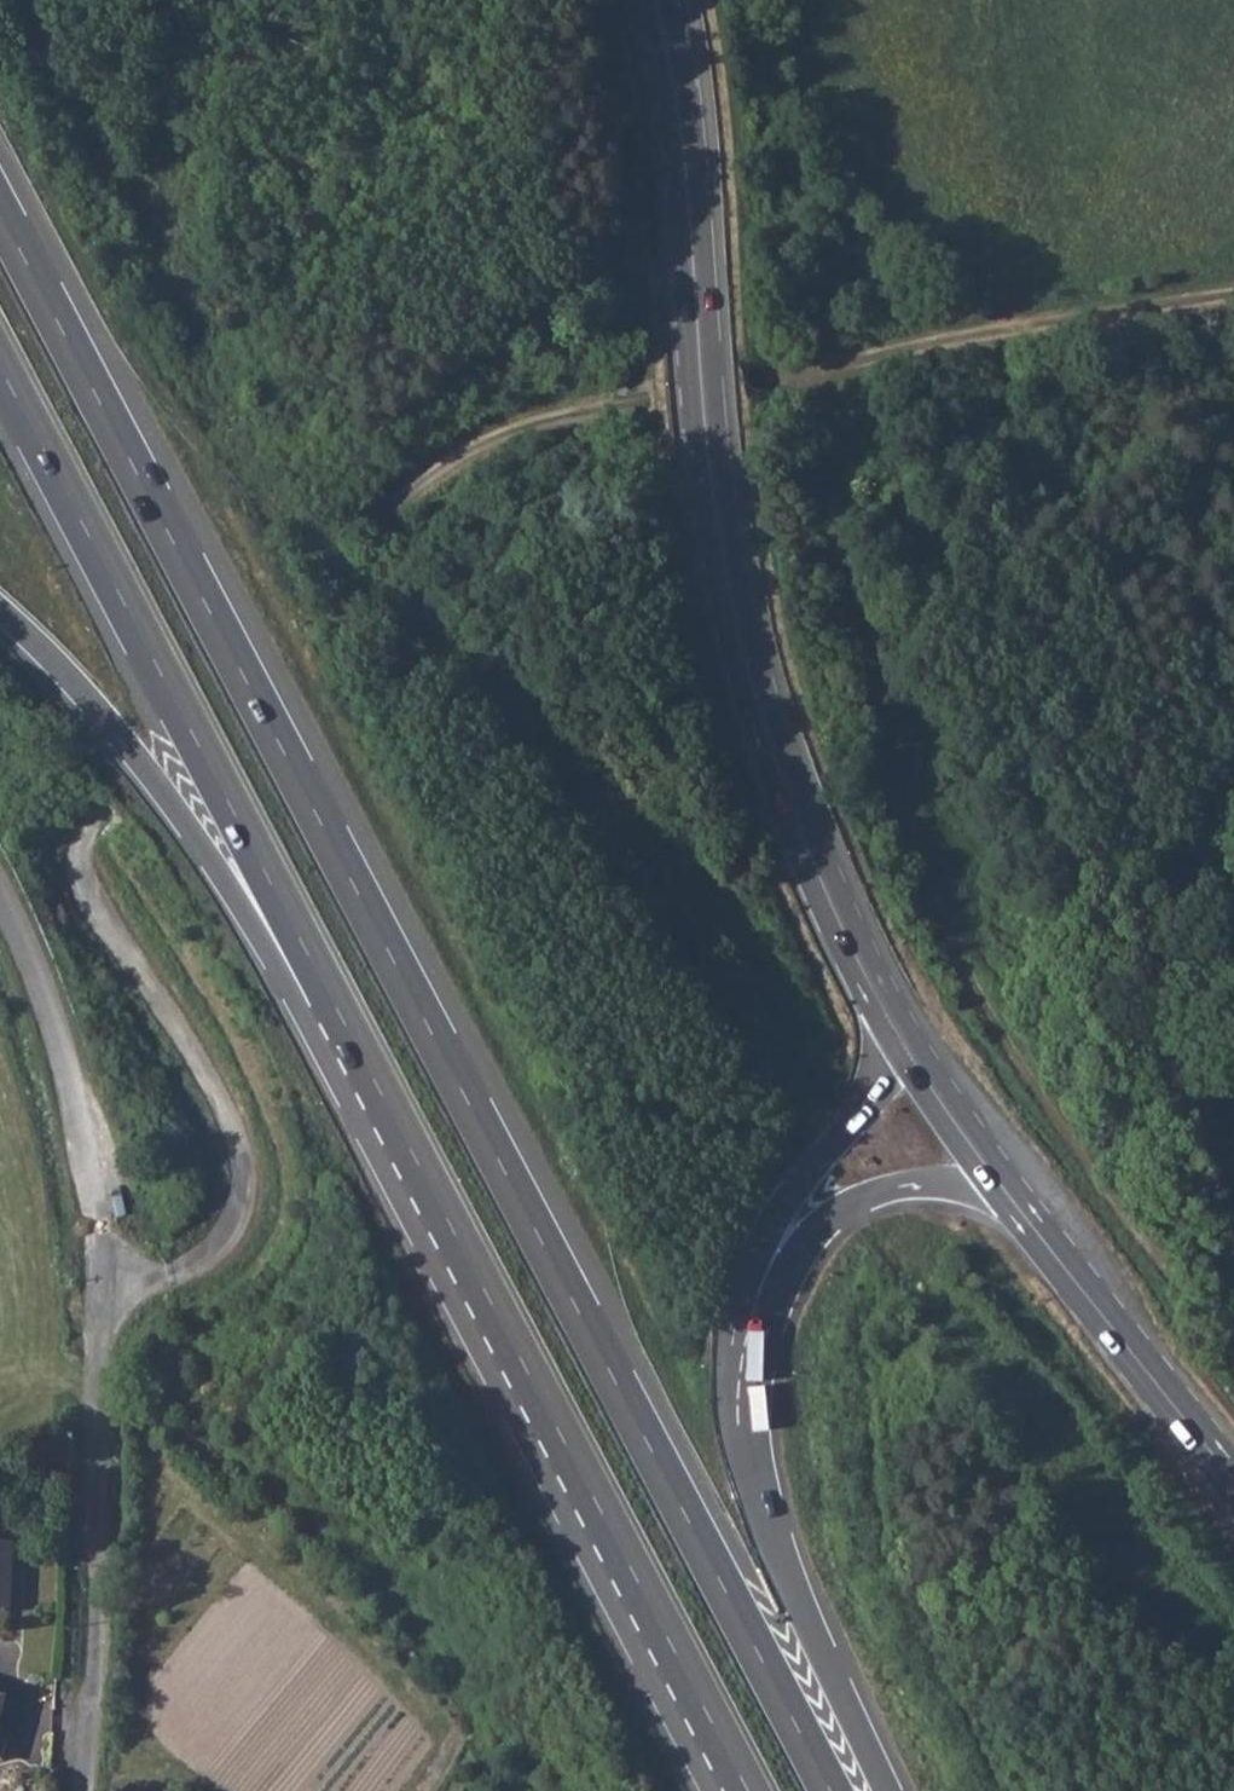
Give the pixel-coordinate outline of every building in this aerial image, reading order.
[(0,1548),(0,1621),(13,1621),(13,1549),(0,1548)]
